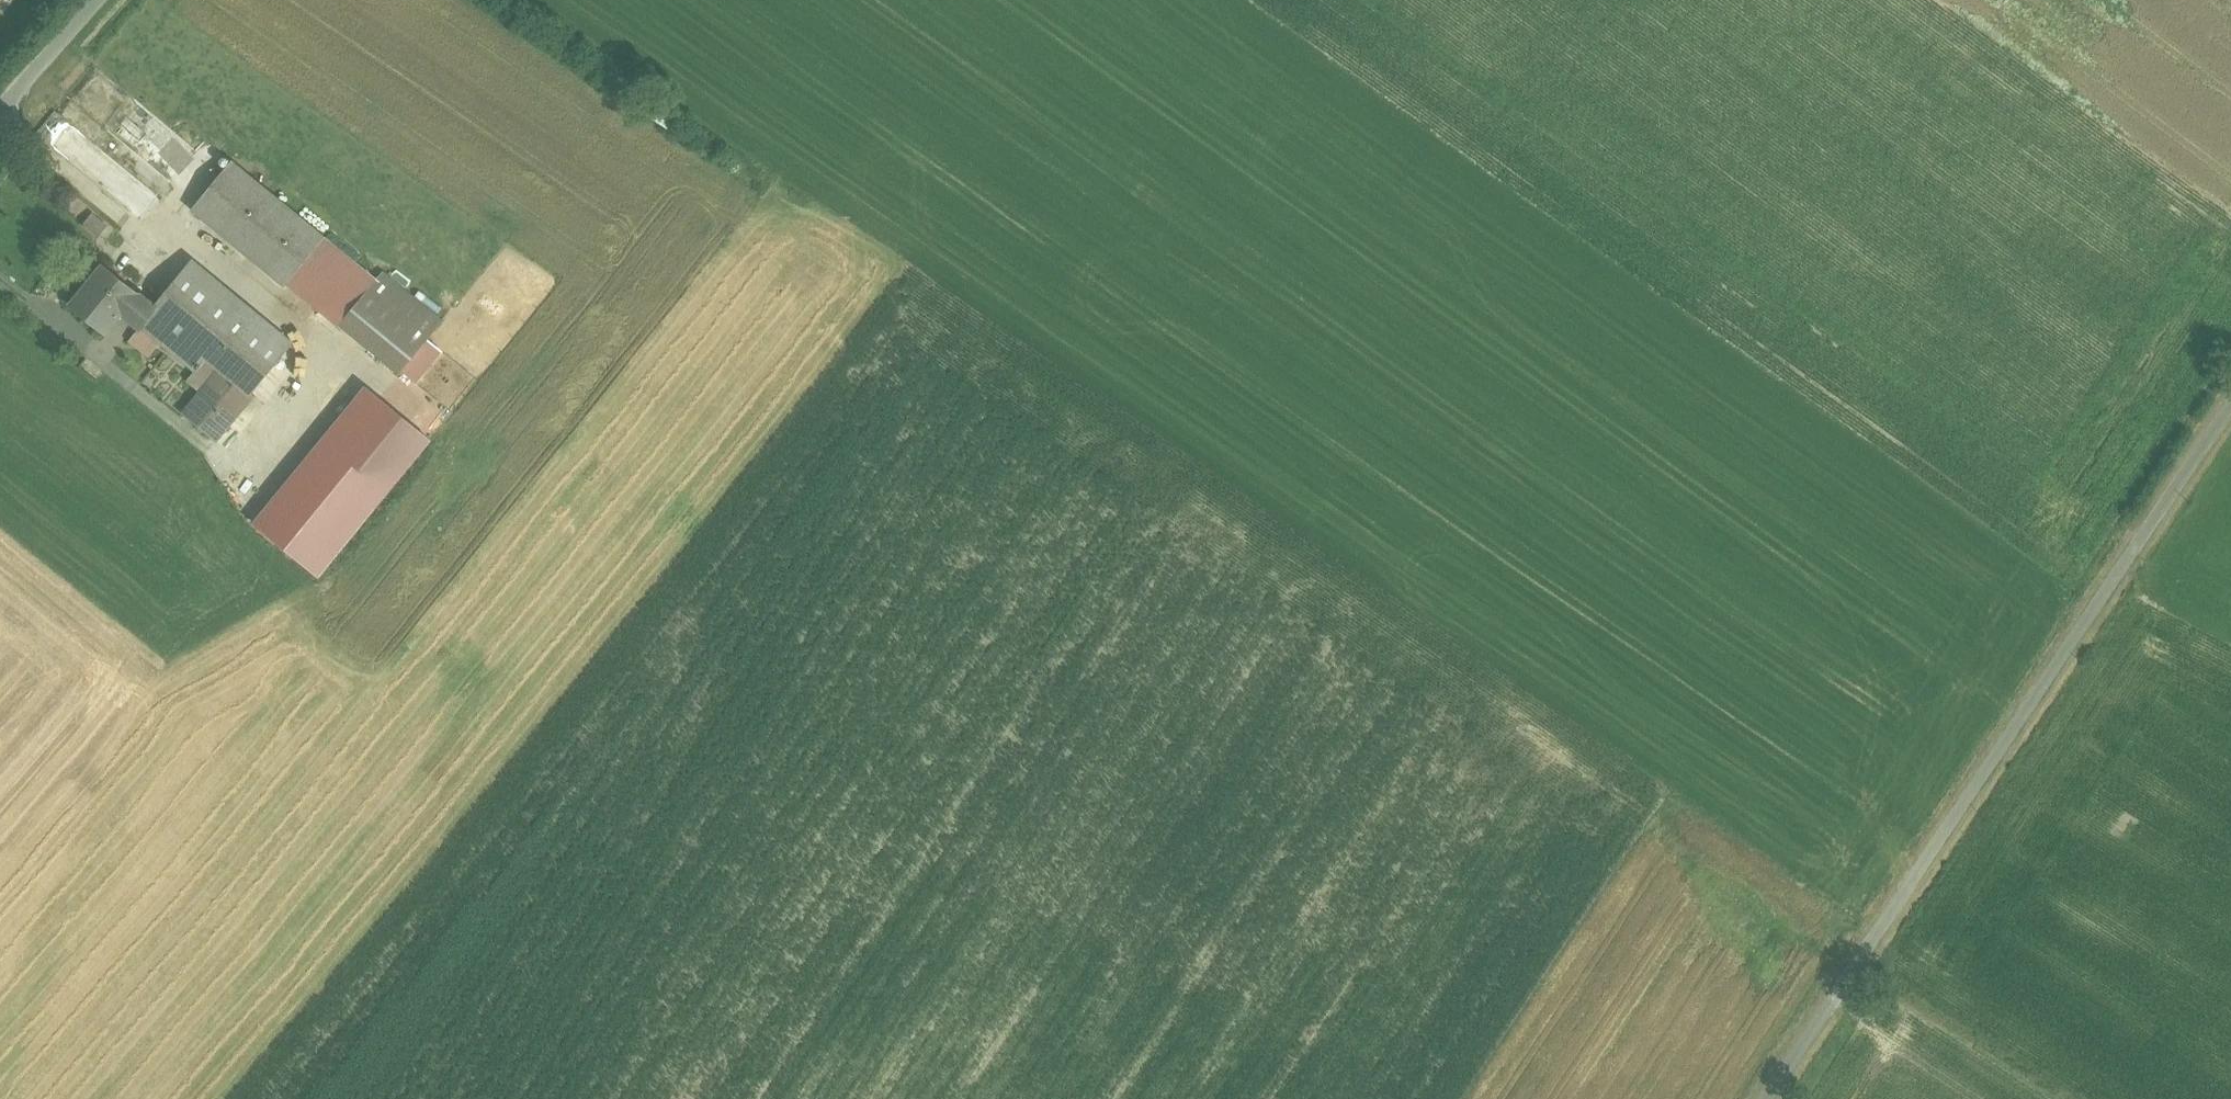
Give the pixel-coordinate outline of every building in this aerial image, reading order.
[(325,238),(233,162),(194,210),(286,286),(293,277),(323,241),(325,238)] [(293,277),(345,320),(375,284),(323,241),(293,277)] [(195,261),(184,274),(283,355),(293,342),(195,261)] [(105,266),(72,307),(105,334),(125,310),(143,325),(157,308),(105,266)] [(375,284),(345,320),(343,323),(402,371),(443,322),(384,273),(378,280),(375,284)] [(283,355),(184,274),(157,308),(143,325),(197,368),(188,381),(202,393),(184,415),(217,442),(256,395),(252,392),(283,355)] [(316,363),(288,426),(268,471),(303,488),(304,486),(343,395),(350,379),(316,363)] [(390,396),(350,379),(343,395),(384,412),(390,396)]
